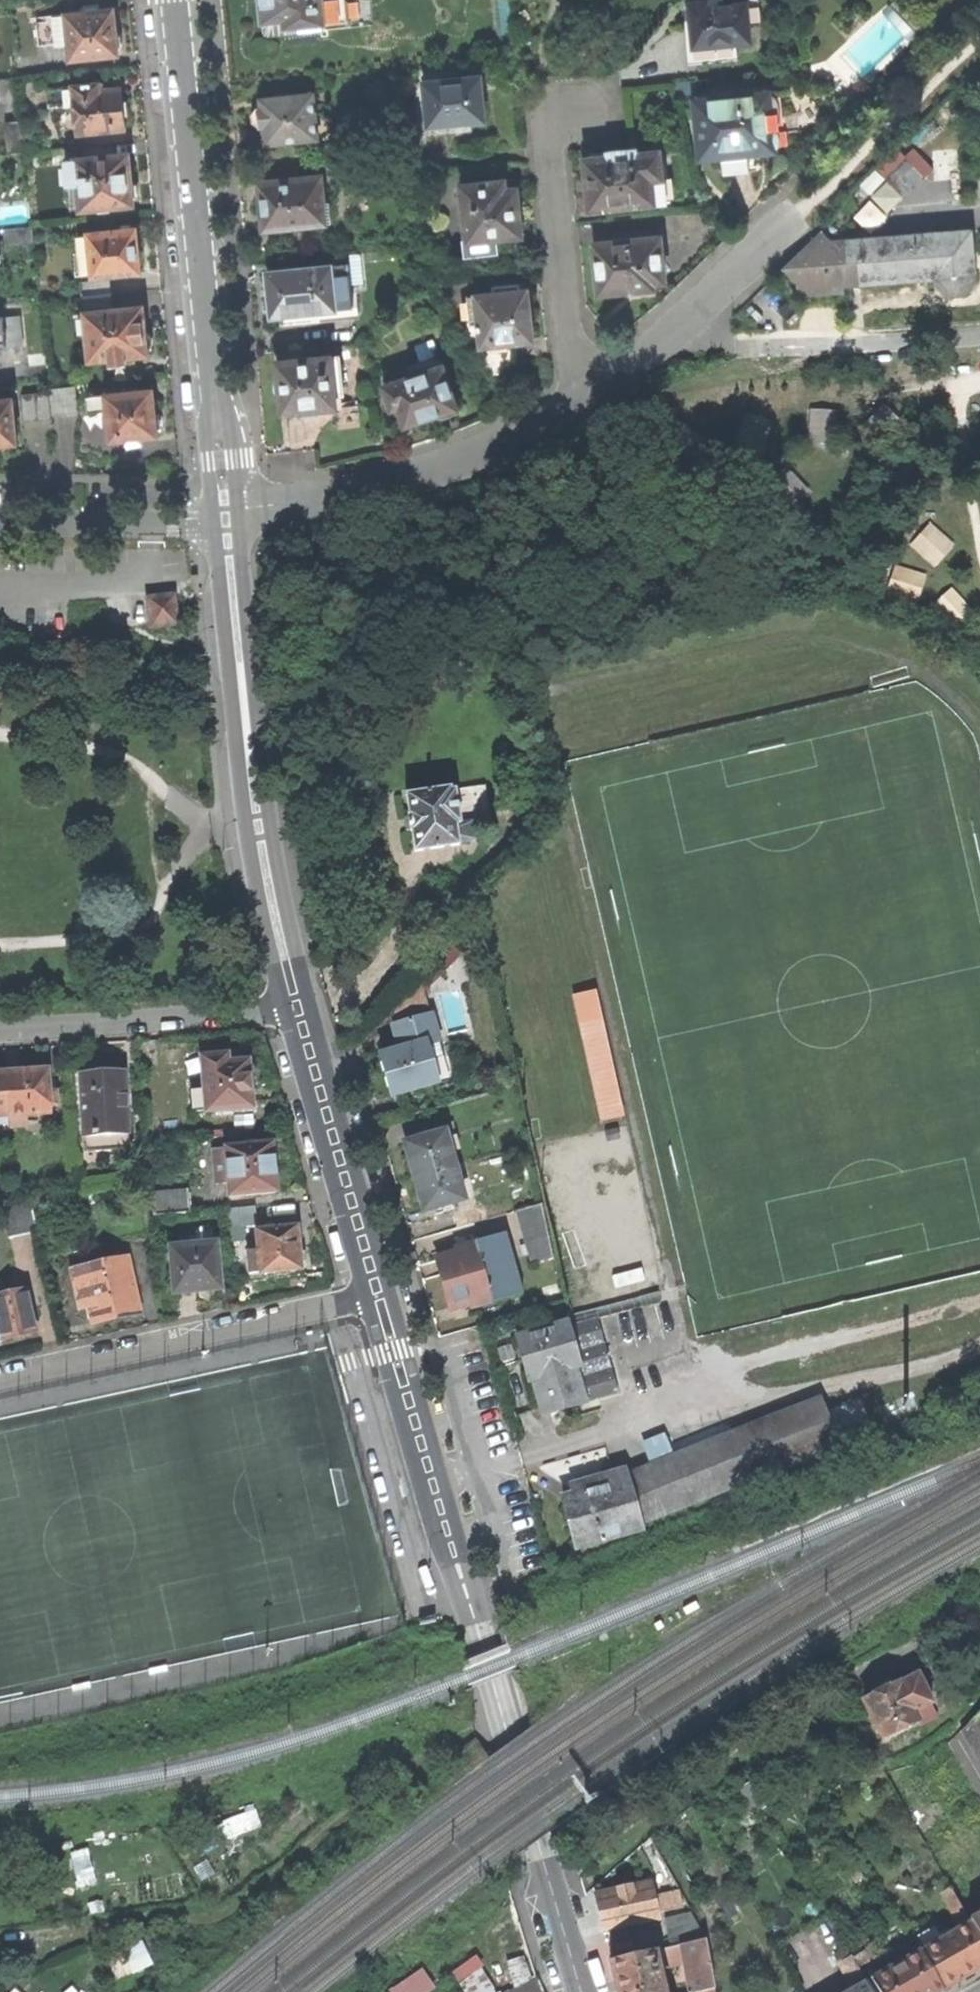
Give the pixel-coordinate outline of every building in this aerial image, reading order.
[(373,25),(370,0),(261,0),(265,35),(326,29),(326,30),(373,25)] [(694,65),(738,61),(736,46),(751,45),(747,4),(723,6),(723,0),(688,4),(692,40),(694,65)] [(101,4),(86,5),(87,13),(55,16),(55,17),(43,18),(45,42),(57,41),(58,44),(72,42),(73,58),(119,54),(119,49),(121,49),(124,46),(123,38),(120,33),(117,32),(117,27),(115,10),(102,11),(101,4)] [(421,138),(468,134),(467,125),(485,122),(483,101),(481,78),(457,81),(456,75),(444,76),(445,82),(415,85),(421,138)] [(102,90),(102,82),(52,88),(53,105),(75,102),(78,134),(128,129),(126,106),(124,88),(102,90)] [(722,157),(723,169),(756,166),(779,164),(782,163),(785,160),(786,157),(788,147),(788,137),(788,128),(787,120),(785,111),(782,103),(780,98),(775,95),(772,94),(745,96),(745,94),(720,96),(720,99),(696,101),(702,159),(722,157)] [(265,146),(319,141),(315,95),(263,100),(264,109),(258,109),(252,115),(253,124),(260,129),(265,129),(265,136),(265,146)] [(10,153),(26,151),(23,121),(7,123),(10,153)] [(863,198),(886,176),(885,176),(906,155),(896,145),(853,188),(863,198)] [(78,159),(77,147),(54,149),(55,162),(67,161),(69,185),(81,184),(83,209),(96,208),(96,209),(115,208),(115,206),(135,204),(135,198),(137,198),(140,194),(139,186),(135,182),(133,182),(132,174),(131,154),(78,159)] [(604,209),(669,202),(667,178),(662,179),(660,153),(636,155),(636,151),(610,154),(611,158),(586,160),(588,181),(590,206),(604,205),(604,209)] [(886,176),(905,196),(926,176),(906,155),(885,176),(886,176)] [(264,231),(332,225),(330,205),(324,206),(322,179),(260,184),(263,212),(264,231)] [(505,193),(504,184),(458,188),(465,258),(497,255),(496,239),(521,236),(518,210),(516,192),(505,193)] [(699,245),(714,239),(707,221),(692,227),(699,245)] [(8,244),(35,241),(34,226),(6,229),(8,244)] [(138,229),(92,234),(96,276),(142,271),(139,246),(138,229)] [(975,277),(971,230),(832,241),(822,232),(801,251),(782,270),(797,284),(797,294),(843,291),(842,285),(935,279),(937,284),(939,288),(943,291),(946,294),(951,295),(957,295),(962,294),(967,292),(970,289),(974,284),(975,277)] [(600,295),(655,289),(654,284),(665,283),(660,237),(595,244),(598,266),(600,295)] [(282,328),(353,321),(348,266),(268,275),(271,302),(269,302),(269,307),(269,313),(272,313),(273,318),(281,317),(282,328)] [(511,286),(494,288),(495,295),(478,297),(480,323),(481,326),(486,367),(514,364),(511,341),(530,339),(528,320),(528,318),(529,318),(527,291),(512,293),(511,286)] [(116,309),(115,294),(86,297),(88,318),(82,319),(82,330),(89,329),(92,360),(113,357),(114,363),(129,362),(128,356),(149,354),(149,350),(150,350),(154,345),(153,336),(149,332),(147,332),(146,324),(145,306),(116,309)] [(23,345),(21,315),(0,317),(0,348),(23,345)] [(424,421),(458,409),(444,367),(442,367),(436,350),(418,357),(423,374),(384,388),(391,406),(399,409),(406,428),(424,421)] [(336,396),(346,395),(343,357),(332,358),(331,357),(278,362),(279,378),(278,380),(276,383),(275,387),(276,392),(278,395),(282,399),(283,414),(338,409),(336,396)] [(50,388),(51,391),(53,414),(80,412),(77,385),(50,388)] [(893,386),(867,415),(888,434),(914,405),(893,386)] [(154,390),(90,396),(91,411),(110,409),(113,440),(158,435),(157,431),(159,431),(162,428),(162,419),(158,415),(156,415),(155,409),(154,390)] [(23,394),(26,421),(53,418),(53,414),(51,391),(23,394)] [(17,443),(13,398),(0,399),(0,444),(17,443)] [(839,407),(815,406),(813,440),(837,441),(839,407)] [(775,417),(750,410),(740,443),(765,450),(775,417)] [(808,492),(787,465),(765,482),(786,509),(808,492)] [(934,521),(914,544),(939,565),(958,542),(934,521)] [(920,601),(928,574),(898,565),(890,592),(920,601)] [(959,625),(976,610),(956,587),(938,603),(959,625)] [(152,627),(177,624),(174,595),(149,598),(152,627)] [(463,649),(471,639),(460,629),(452,640),(463,649)] [(476,788),(461,791),(466,824),(489,821),(484,787),(483,787),(483,781),(475,782),(476,788)] [(469,841),(466,824),(461,791),(451,792),(451,790),(406,796),(409,816),(407,817),(409,824),(410,832),(412,831),(415,853),(459,846),(459,843),(469,841)] [(470,923),(420,977),(425,993),(480,932),(470,923)] [(425,993),(420,977),(419,974),(389,1007),(393,1024),(430,1014),(425,993)] [(601,1121),(621,1117),(593,990),(574,994),(601,1121)] [(430,1040),(443,1086),(448,1085),(451,1083),(453,1080),(453,1078),(449,1063),(444,1064),(430,1014),(393,1024),(392,1025),(399,1049),(430,1040)] [(437,1088),(443,1086),(430,1040),(399,1049),(380,1054),(386,1074),(392,1094),(435,1082),(437,1088)] [(204,1059),(206,1091),(208,1113),(253,1109),(252,1090),(252,1084),(254,1083),(256,1081),(256,1069),(253,1066),(250,1066),(249,1063),(242,1063),(241,1055),(204,1059)] [(23,1074),(5,1075),(8,1118),(11,1118),(12,1127),(26,1127),(26,1116),(50,1115),(50,1106),(58,1105),(57,1092),(49,1093),(48,1073),(44,1073),(44,1070),(40,1068),(32,1069),(29,1071),(29,1074),(23,1074)] [(81,1075),(84,1137),(130,1135),(126,1073),(100,1074),(81,1075)] [(8,1125),(8,1118),(5,1075),(0,1075),(0,1126),(8,1125)] [(208,1113),(206,1091),(194,1092),(195,1114),(208,1113)] [(414,1176),(454,1165),(450,1151),(459,1148),(451,1122),(414,1133),(416,1139),(405,1142),(409,1159),(414,1176)] [(130,1135),(84,1137),(85,1153),(131,1151),(130,1135)] [(226,1149),(226,1150),(229,1187),(230,1198),(278,1193),(276,1169),(274,1145),(226,1149)] [(218,1188),(229,1187),(226,1150),(215,1151),(218,1188)] [(471,1189),(462,1163),(454,1165),(414,1176),(419,1193),(424,1209),(434,1206),(437,1213),(452,1209),(450,1202),(463,1198),(462,1192),(471,1189)] [(154,1216),(193,1213),(191,1189),(152,1192),(154,1216)] [(11,1239),(38,1233),(30,1198),(3,1204),(11,1239)] [(531,1263),(553,1257),(541,1203),(514,1210),(531,1263)] [(485,1206),(454,1215),(457,1227),(488,1218),(485,1206)] [(258,1232),(260,1252),(262,1273),(302,1269),(301,1265),(306,1261),(305,1254),(300,1250),(299,1243),(298,1228),(258,1232)] [(505,1233),(458,1245),(459,1251),(437,1257),(444,1282),(451,1306),(473,1300),(474,1306),(521,1293),(505,1233)] [(199,1291),(222,1289),(218,1244),(173,1248),(177,1293),(199,1291)] [(262,1273),(260,1252),(250,1252),(252,1274),(262,1273)] [(112,1316),(138,1311),(124,1253),(72,1265),(82,1307),(91,1304),(95,1320),(112,1316)] [(36,1333),(27,1292),(0,1297),(0,1337),(1,1337),(1,1341),(17,1337),(36,1333)] [(568,1325),(517,1339),(525,1367),(528,1379),(531,1379),(541,1415),(586,1402),(587,1403),(620,1393),(598,1317),(569,1326),(568,1325)] [(820,1396),(626,1473),(640,1522),(840,1443),(836,1434),(870,1420),(859,1394),(825,1409),(820,1396)] [(641,1527),(640,1522),(626,1473),(625,1468),(568,1485),(571,1497),(561,1499),(575,1546),(641,1527)] [(921,1727),(938,1718),(932,1705),(934,1705),(919,1676),(901,1685),(900,1682),(865,1699),(875,1719),(883,1738),(918,1722),(921,1727)] [(962,1731),(973,1750),(979,1755),(979,1713),(962,1731)] [(979,1970),(979,1937),(970,1919),(946,1878),(937,1883),(958,1919),(960,1918),(965,1926),(922,1951),(944,1990),(970,1975),(979,1970)] [(639,1925),(661,1920),(659,1912),(683,1906),(680,1892),(656,1898),(652,1882),(595,1894),(602,1921),(605,1932),(626,1928),(628,1934),(640,1931),(639,1925)] [(665,1919),(672,1948),(707,1940),(692,1913),(665,1919)] [(970,1919),(979,1937),(979,1914),(970,1919)] [(618,1991),(704,1991),(716,1989),(707,1940),(672,1948),(611,1962),(617,1987),(618,1991)] [(865,1977),(859,1966),(854,1957),(843,1940),(830,1947),(852,1984),(865,1977)] [(859,1966),(875,1957),(870,1948),(854,1957),(859,1966)] [(944,1990),(922,1951),(872,1979),(879,1991),(940,1991),(944,1990)] [(465,1982),(487,1962),(479,1954),(457,1973),(465,1982)] [(431,1986),(419,1970),(390,1991),(423,1991),(431,1986)] [(507,1991),(544,1991),(539,1978),(507,1991)] [(445,1991),(465,1991),(460,1981),(445,1991)] [(868,1982),(850,1991),(873,1991),(868,1982)]
